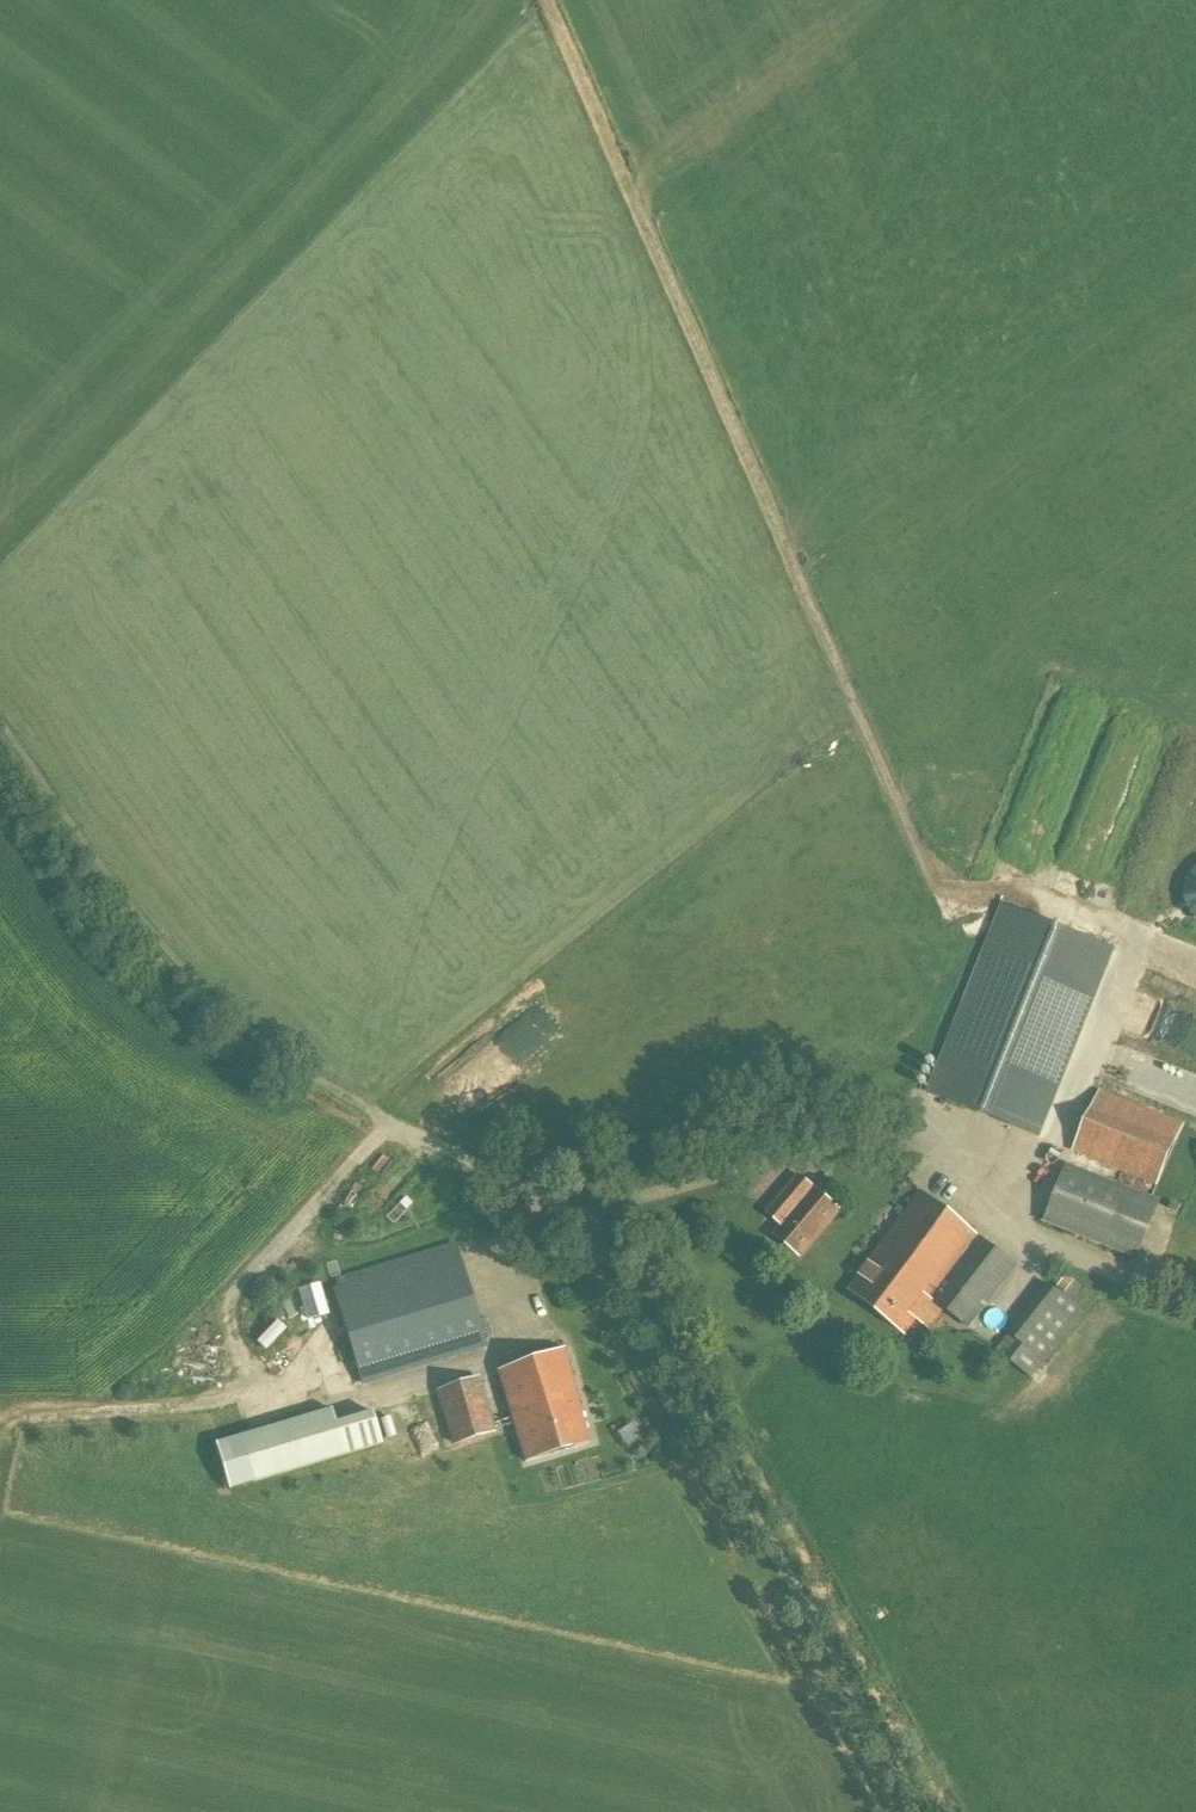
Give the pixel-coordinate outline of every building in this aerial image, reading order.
[(1002,907),(927,1099),(1041,1144),(1113,950),(1002,907)] [(1072,1152),(1158,1186),(1186,1123),(1100,1090),(1072,1152)] [(1046,1220),(1137,1258),(1159,1202),(1068,1165),(1046,1220)] [(841,1209),(814,1187),(773,1236),(801,1258),(841,1209)] [(921,1192),(847,1290),(906,1334),(931,1300),(971,1329),(1018,1265),(979,1236),(921,1192)] [(1170,1210),(1179,1213),(1182,1207),(1174,1203),(1170,1210)] [(458,1248),(332,1286),(362,1386),(488,1347),(458,1248)] [(996,1351),(1032,1380),(1085,1312),(1050,1283),(996,1351)] [(327,1313),(318,1284),(299,1290),(307,1319),(327,1313)] [(512,1416),(495,1421),(497,1428),(514,1423),(526,1462),(591,1443),(563,1351),(499,1371),(512,1416)] [(480,1376),(436,1389),(452,1444),(496,1432),(480,1376)] [(216,1443),(229,1489),(382,1444),(372,1411),(335,1422),(331,1408),(216,1443)]
